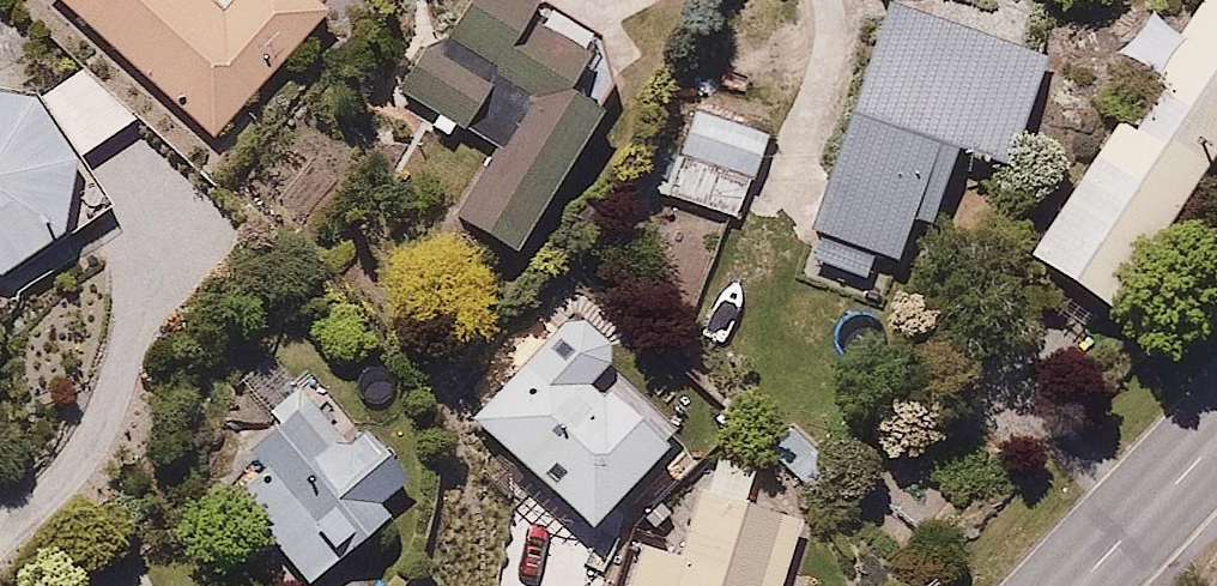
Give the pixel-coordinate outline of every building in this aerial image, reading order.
[(226,137),(335,10),(323,0),(239,0),(234,6),(226,0),(66,0),(226,137)] [(636,58),(534,0),(461,0),(413,85),(511,141),(464,223),(523,257),(636,58)] [(908,0),(891,0),(799,257),(868,281),(879,251),(909,262),(926,213),(938,218),(963,146),(1014,165),(1054,52),(908,0)] [(1216,174),(1216,0),(1198,0),(1031,254),(1124,316),(1216,174)] [(114,211),(80,161),(139,121),(98,61),(42,99),(4,43),(0,46),(0,288),(114,211)] [(772,131),(701,105),(668,195),(712,211),(723,181),(750,191),(772,131)] [(614,374),(632,356),(574,299),(467,408),(596,534),(685,443),(614,374)] [(278,468),(244,493),(310,584),(400,518),(374,483),(401,463),(343,384),(260,444),(278,468)] [(693,462),(674,539),(652,534),(638,585),(786,585),(806,512),(753,498),(758,479),(693,462)]
